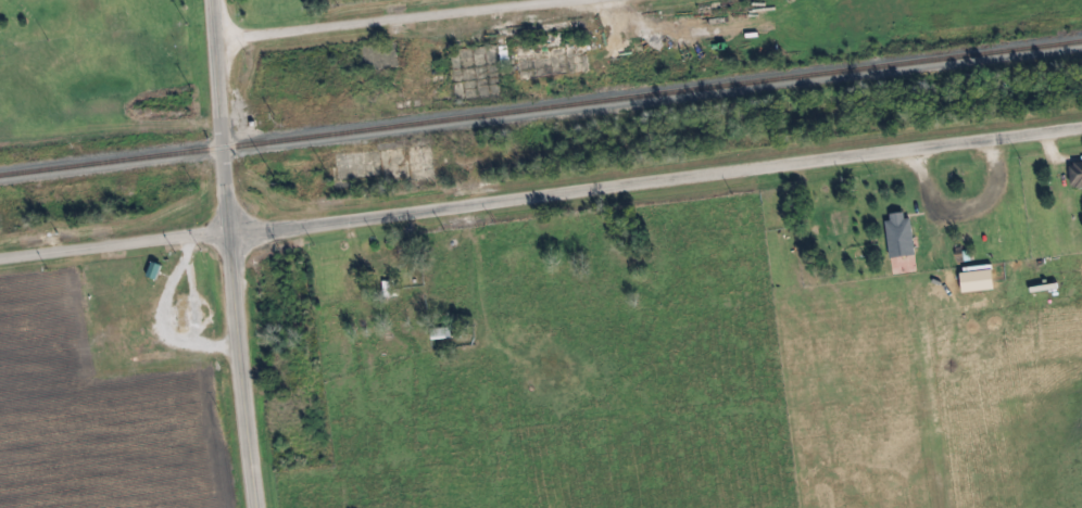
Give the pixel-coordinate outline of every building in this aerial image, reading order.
[(1072,165),(1073,189),(1081,189),(1081,165),(1072,165)] [(886,220),(893,261),(918,257),(911,216),(886,220)] [(965,295),(997,292),(995,268),(963,271),(965,295)]
